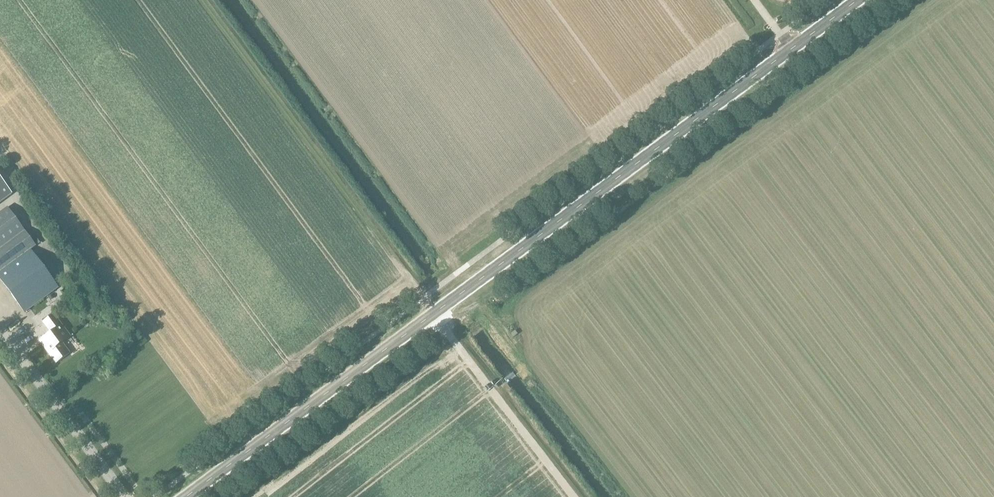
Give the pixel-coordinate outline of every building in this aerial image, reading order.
[(12,195),(0,178),(0,203),(12,195)] [(25,233),(7,208),(0,213),(0,251),(25,233)] [(30,251),(35,247),(25,233),(0,251),(0,273),(30,251)] [(0,273),(0,280),(24,313),(58,288),(30,251),(0,273)] [(53,276),(54,281),(64,277),(62,272),(53,276)] [(70,354),(61,342),(70,336),(54,314),(43,323),(51,334),(40,343),(55,364),(70,354)] [(463,322),(471,327),(474,322),(465,317),(463,322)]
